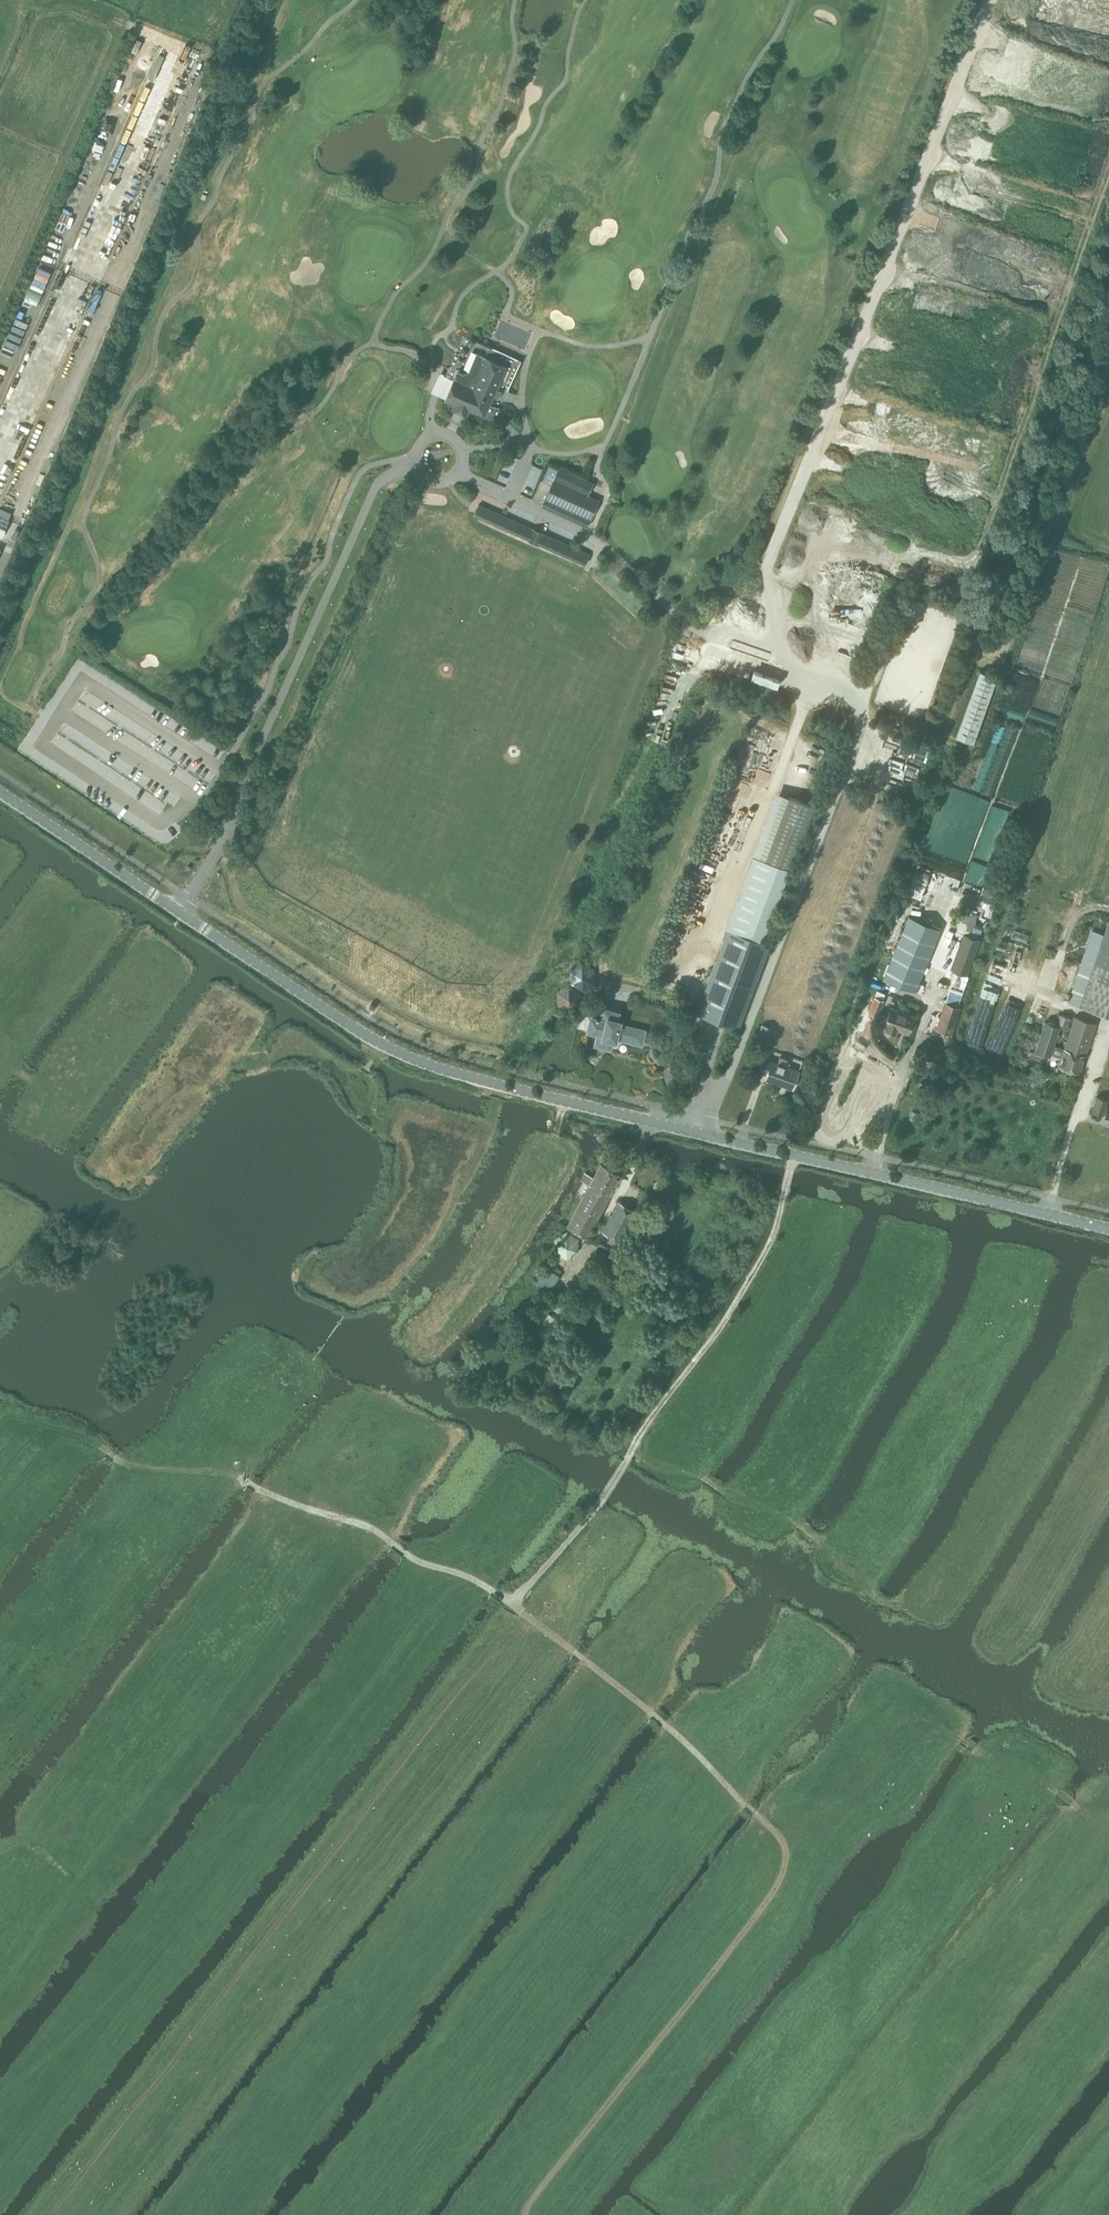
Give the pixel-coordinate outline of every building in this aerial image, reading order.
[(469,411),(469,410),(484,416),(506,367),(486,358),(486,359),(477,355),(469,372),(463,374),(458,371),(454,379),(444,399),(455,404),(454,404),(462,408),(469,411)] [(551,484),(558,468),(549,464),(542,480),(547,482),(551,484)] [(541,507),(587,527),(599,501),(587,495),(593,483),(558,468),(551,484),(541,507)] [(593,552),(481,502),(476,514),(587,564),(593,552)] [(874,641),(867,659),(879,664),(886,645),(874,641)] [(974,743),(997,677),(980,671),(957,737),(974,743)] [(791,869),(815,806),(811,805),(790,797),(766,860),(788,868),(791,869)] [(909,916),(884,978),(915,991),(916,990),(917,991),(921,982),(919,982),(941,929),(909,916)] [(1083,960),(1069,1002),(1108,1015),(1108,921),(1105,934),(1093,930),(1083,960)] [(739,1028),(770,945),(728,929),(697,1012),(739,1028)] [(981,941),(966,935),(952,969),(967,975),(981,941)] [(570,969),(570,983),(583,990),(595,983),(594,968),(582,962),(570,969)] [(581,1003),(581,990),(570,984),(558,991),(558,1004),(570,1010),(581,1003)] [(874,996),(868,1012),(878,1016),(884,1000),(874,996)] [(945,1002),(936,1028),(951,1033),(960,1008),(945,1002)] [(896,1033),(897,1029),(908,1033),(914,1016),(891,1007),(885,1024),(886,1024),(885,1029),(896,1033)] [(622,1035),(642,1040),(644,1030),(619,1024),(620,1021),(616,1021),(618,1012),(604,1009),(601,1020),(600,1020),(598,1020),(599,1018),(595,1017),(594,1019),(593,1019),(593,1021),(590,1020),(588,1027),(590,1028),(590,1031),(598,1033),(596,1044),(597,1044),(597,1046),(608,1048),(610,1048),(612,1040),(616,1041),(616,1038),(621,1039),(622,1035)] [(1047,1017),(1036,1050),(1050,1054),(1051,1052),(1062,1055),(1059,1064),(1080,1071),(1096,1023),(1075,1016),(1064,1048),(1054,1044),(1058,1032),(1061,1022),(1057,1021),(1047,1017)] [(761,1025),(754,1044),(766,1048),(772,1029),(761,1025)] [(793,1088),(799,1070),(786,1066),(788,1059),(780,1056),(778,1063),(764,1058),(760,1072),(767,1074),(766,1078),(793,1088)] [(1103,1115),(1108,1100),(1096,1096),(1091,1111),(1103,1115)] [(594,1177),(587,1173),(585,1172),(581,1179),(590,1184),(567,1226),(587,1237),(621,1174),(601,1163),(594,1177)] [(621,1241),(637,1211),(619,1202),(603,1231),(621,1241)] [(610,1252),(614,1245),(602,1238),(598,1245),(610,1252)] [(549,1293),(560,1276),(547,1268),(545,1271),(544,1270),(535,1284),(549,1293)] [(561,1299),(553,1310),(563,1318),(571,1307),(561,1299)]
